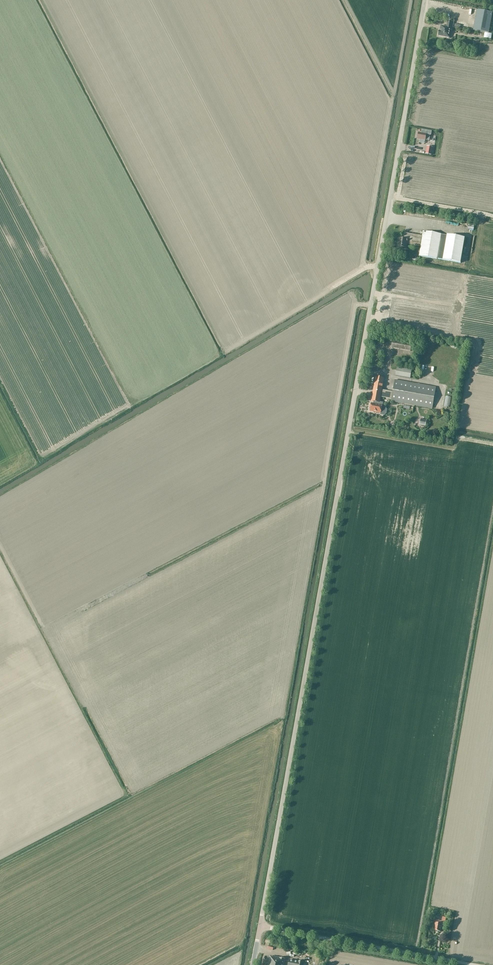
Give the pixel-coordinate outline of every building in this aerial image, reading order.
[(473,30),(488,33),(492,13),(477,10),(473,30)] [(439,31),(438,36),(449,38),(450,30),(452,30),(454,22),(448,21),(447,27),(441,26),(440,31),(439,31)] [(465,239),(432,233),(423,232),(423,236),(404,233),(403,240),(399,239),(397,247),(406,249),(407,244),(421,246),(420,249),(413,247),(411,255),(461,263),(465,239)] [(410,351),(411,344),(393,341),(391,348),(410,351)] [(410,378),(411,374),(412,370),(397,368),(395,376),(410,378)] [(384,378),(380,378),(375,377),(371,402),(374,402),(373,404),(371,403),(371,407),(369,407),(369,410),(370,411),(370,412),(380,413),(380,415),(385,416),(385,415),(386,414),(387,410),(386,408),(386,407),(382,407),(383,403),(380,402),(381,397),(391,399),(391,402),(432,409),(436,387),(395,380),(393,392),(382,390),(384,378)] [(435,923),(434,930),(440,931),(442,924),(445,924),(446,918),(442,917),(442,921),(436,920),(436,923),(435,923)] [(270,957),(268,964),(284,964),(285,959),(274,957),(270,957)]
